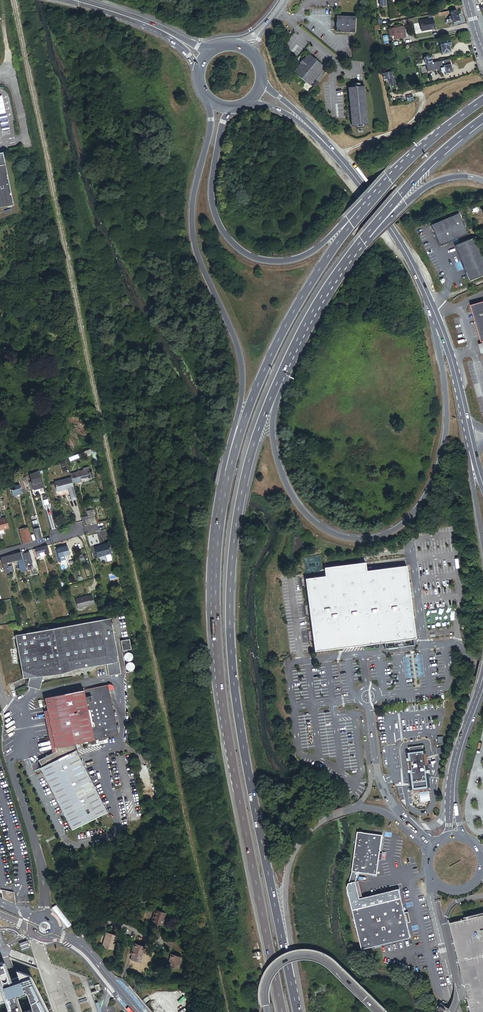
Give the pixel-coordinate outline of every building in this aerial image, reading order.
[(449,12),(448,11),(432,14),(433,17),(449,14),(450,18),(446,19),(447,23),(452,22),(452,27),(459,25),(458,21),(457,21),(455,11),(449,12)] [(353,34),(353,17),(335,17),(335,33),(353,34)] [(422,33),(435,30),(432,18),(419,21),(422,33)] [(408,37),(407,26),(387,29),(389,37),(392,37),(393,40),(408,37)] [(448,40),(442,41),(442,44),(439,45),(441,53),(449,52),(448,46),(449,45),(448,40)] [(323,68),(308,55),(292,73),(308,86),(313,80),(322,69),(323,68)] [(422,60),(423,65),(425,65),(431,64),(429,56),(422,58),(422,60)] [(452,75),(449,60),(431,64),(425,65),(426,72),(440,69),(441,72),(444,72),(445,76),(449,76),(452,75)] [(324,70),(322,69),(313,80),(314,81),(324,70)] [(325,71),(324,70),(314,81),(316,83),(325,71)] [(391,72),(381,74),(382,80),(392,78),(391,72)] [(367,87),(351,87),(350,126),(366,126),(367,87)] [(5,95),(0,96),(0,110),(5,132),(13,130),(5,95)] [(5,154),(0,155),(0,209),(16,206),(5,154)] [(478,210),(475,203),(470,205),(473,212),(478,210)] [(467,235),(459,216),(431,228),(439,246),(444,245),(467,235)] [(475,237),(454,246),(468,280),(482,274),(482,256),(475,237)] [(470,305),(481,342),(482,342),(482,344),(482,302),(470,305)] [(71,475),(72,482),(82,480),(81,478),(80,478),(78,471),(86,469),(87,472),(89,471),(87,466),(82,467),(83,469),(70,472),(71,475)] [(31,487),(34,486),(34,488),(44,485),(40,468),(30,472),(32,479),(29,479),(31,487)] [(93,475),(91,470),(89,471),(87,472),(86,469),(78,471),(80,478),(81,478),(87,476),(87,477),(93,475)] [(71,497),(76,496),(72,482),(71,475),(55,479),(57,489),(69,487),(71,497)] [(19,482),(10,484),(13,493),(22,490),(19,482)] [(95,511),(94,507),(87,509),(89,517),(95,516),(94,511),(95,511)] [(32,523),(35,538),(40,537),(37,521),(32,523)] [(19,527),(22,541),(30,539),(27,525),(19,527)] [(47,543),(32,546),(34,555),(49,551),(47,543)] [(107,543),(93,547),(96,557),(110,553),(107,543)] [(66,545),(57,547),(60,559),(66,557),(65,553),(68,552),(66,545)] [(24,561),(25,565),(28,565),(27,562),(29,562),(28,560),(31,559),(28,549),(22,551),(25,561),(24,561)] [(22,555),(21,550),(1,555),(2,561),(6,560),(17,557),(22,555)] [(25,565),(24,561),(22,555),(17,557),(20,569),(26,567),(25,565)] [(326,575),(305,578),(314,651),(398,640),(416,638),(406,565),(366,570),(365,562),(324,567),(326,575)] [(86,595),(73,598),(76,608),(92,604),(90,594),(86,595)] [(110,618),(15,634),(18,648),(23,680),(32,679),(29,687),(41,691),(46,676),(63,673),(78,668),(105,663),(107,675),(119,673),(110,618)] [(130,649),(128,639),(119,641),(121,650),(122,650),(123,655),(124,654),(125,653),(126,652),(128,653),(129,653),(129,654),(130,654),(129,649),(130,649)] [(123,656),(122,657),(123,658),(123,659),(124,660),(125,660),(126,661),(127,661),(128,661),(129,660),(130,659),(130,658),(131,657),(131,656),(131,655),(130,654),(129,654),(129,653),(128,653),(126,652),(125,653),(124,654),(123,655),(123,656)] [(125,663),(125,664),(124,665),(124,666),(124,667),(125,668),(126,669),(126,670),(127,670),(128,670),(129,670),(130,669),(131,669),(132,668),(132,667),(132,666),(132,665),(132,664),(132,663),(131,663),(130,662),(129,662),(128,662),(127,662),(126,662),(125,663)] [(86,691),(47,699),(49,710),(45,712),(53,753),(58,752),(57,748),(76,744),(120,735),(108,686),(91,689),(92,697),(87,698),(86,691)] [(53,753),(39,761),(73,830),(109,812),(78,751),(76,744),(57,748),(58,752),(53,753)] [(430,787),(425,749),(424,749),(423,745),(410,747),(410,751),(409,751),(414,789),(424,788),(424,791),(422,791),(423,799),(431,798),(430,790),(428,791),(428,788),(430,787)] [(153,802),(145,767),(137,769),(145,803),(153,802)] [(382,835),(358,832),(353,869),(347,887),(362,949),(411,937),(399,889),(360,898),(356,881),(358,872),(377,874),(382,835)] [(15,904),(13,892),(2,890),(3,899),(15,904)] [(55,904),(52,907),(67,926),(71,923),(55,904)] [(151,922),(162,925),(165,913),(155,910),(151,922)] [(450,923),(464,982),(472,1011),(482,1011),(482,915),(450,923)] [(108,933),(103,948),(113,951),(117,936),(108,933)] [(130,960),(140,963),(145,947),(135,944),(130,960)] [(169,966),(179,969),(182,957),(172,954),(169,966)] [(29,974),(14,968),(15,975),(9,977),(5,965),(2,957),(0,958),(0,1011),(48,1011),(29,974)]
